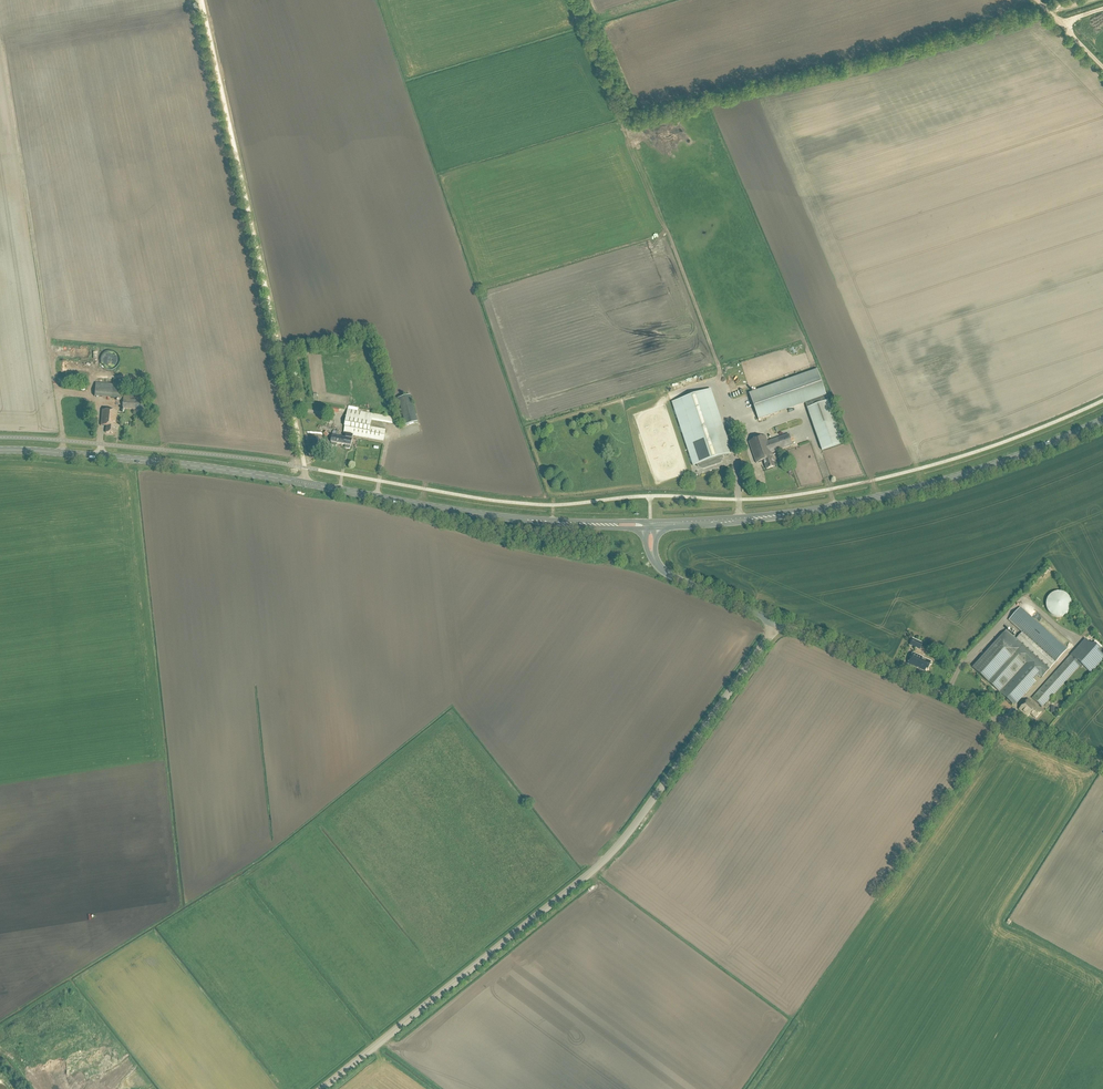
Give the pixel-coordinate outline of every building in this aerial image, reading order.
[(739,376),(737,368),(725,371),(728,380),(739,376)] [(758,420),(805,404),(822,451),(843,443),(817,370),(749,394),(758,420)] [(670,387),(672,396),(698,389),(697,387),(705,384),(703,377),(670,387)] [(94,397),(120,399),(122,380),(113,379),(113,384),(95,383),(94,397)] [(698,467),(702,469),(720,463),(723,458),(722,456),(731,454),(710,390),(672,403),(693,466),(698,465),(698,467)] [(122,409),(144,410),(145,401),(136,400),(137,396),(123,395),(122,409)] [(398,400),(406,426),(418,423),(410,396),(398,400)] [(342,438),(341,445),(345,446),(345,448),(346,449),(349,449),(350,449),(350,447),(351,447),(352,440),(349,440),(350,436),(383,442),(386,431),(371,428),(372,420),(393,424),(394,419),(373,415),(348,410),(344,435),(347,435),(346,439),(342,438)] [(106,434),(115,434),(116,428),(118,412),(102,411),(101,426),(107,427),(106,434)] [(332,437),(331,443),(332,444),(331,446),(332,447),(335,447),(336,447),(337,444),(341,445),(342,438),(340,438),(341,433),(337,432),(336,437),(332,437)] [(763,461),(766,470),(775,467),(773,462),(774,462),(771,453),(793,446),(789,435),(767,442),(765,436),(748,442),(756,464),(763,461)] [(1053,594),(1048,598),(1046,604),(1047,610),(1052,615),(1058,617),(1064,616),(1069,612),(1071,606),(1070,599),(1065,594),(1059,592),(1053,594)] [(1005,631),(972,668),(988,683),(999,692),(1014,706),(1035,682),(1032,680),(1036,676),(1039,678),(1040,676),(1042,677),(1049,669),(1055,663),(1066,650),(1020,608),(1008,621),(1022,633),(1016,640),(1005,631)] [(909,646),(920,650),(923,643),(912,639),(909,646)] [(1071,656),(1090,674),(1102,660),(1102,656),(1098,652),(1100,650),(1093,643),(1091,645),(1085,640),(1071,656)] [(918,670),(922,671),(923,669),(925,670),(929,662),(919,658),(919,657),(912,654),(907,665),(915,668),(915,666),(919,667),(918,670)] [(1030,714),(1035,719),(1040,713),(1035,708),(1038,705),(1042,707),(1079,666),(1069,657),(1031,699),(1033,700),(1031,703),(1027,699),(1018,709),(1027,717),(1030,714)]
